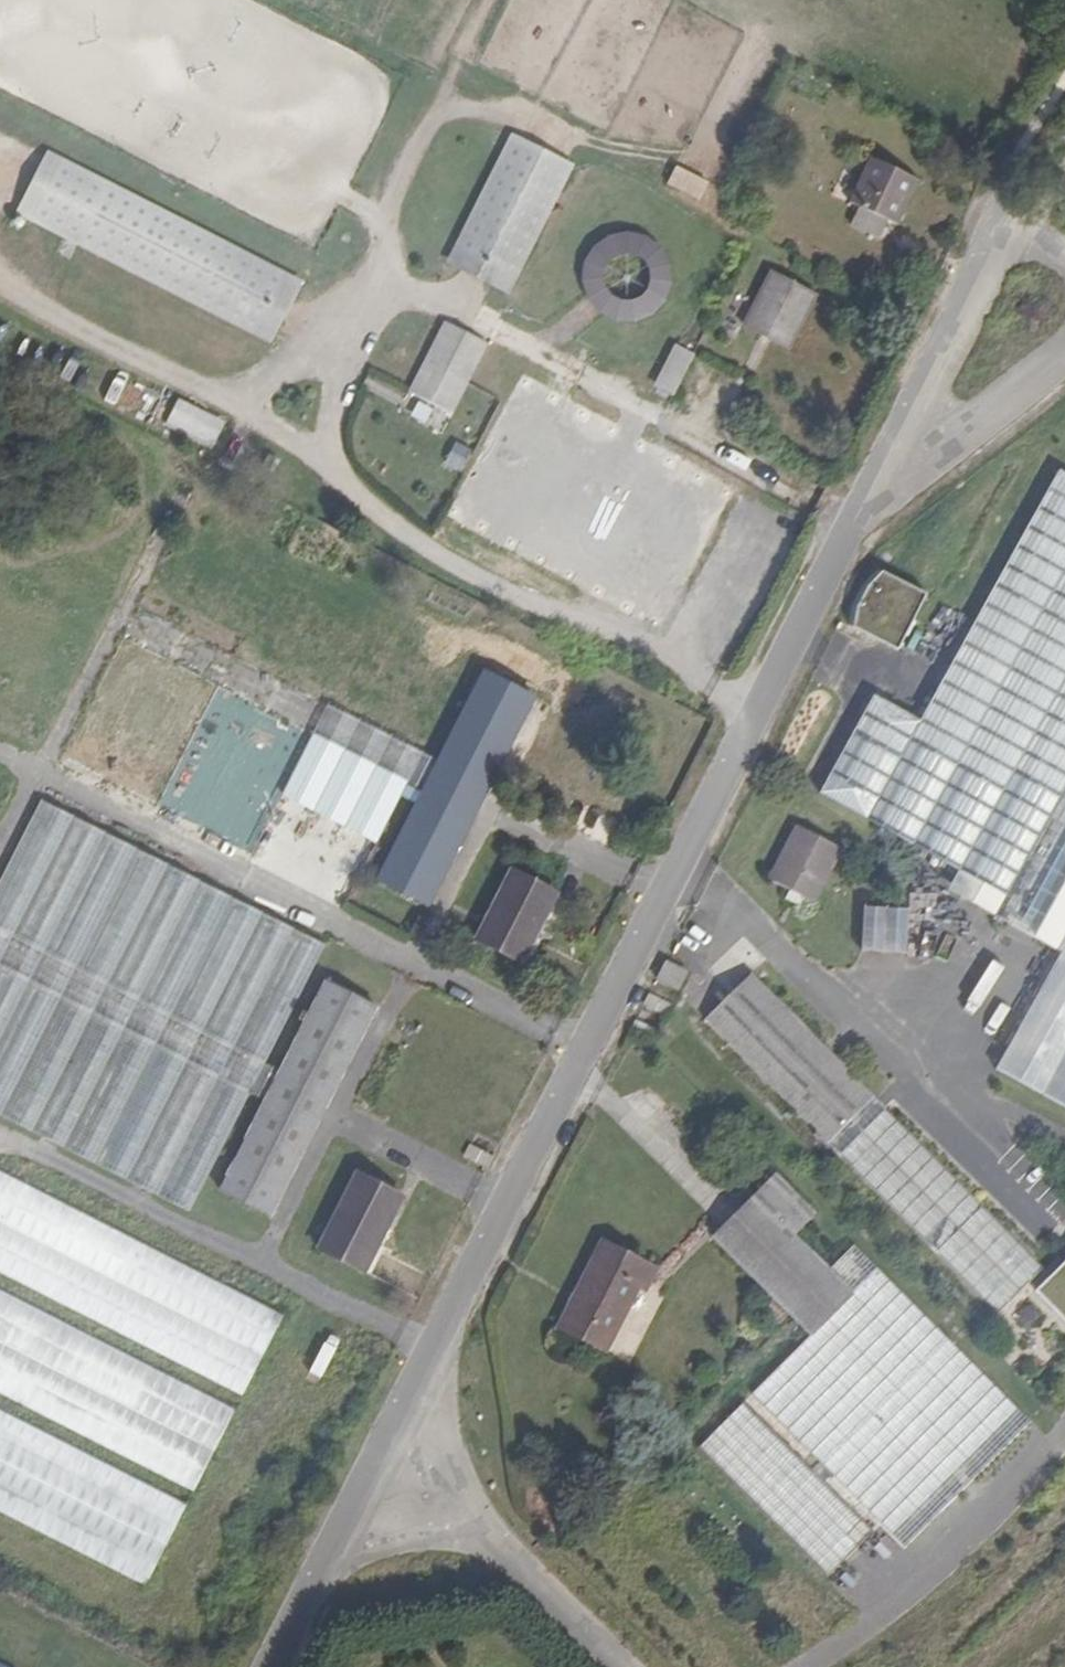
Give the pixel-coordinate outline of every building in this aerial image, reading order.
[(490,287),(509,297),(575,166),(570,164),(511,134),(445,265),(460,272),(490,287)] [(14,215),(270,346),(293,301),(302,283),(47,152),(14,215)] [(852,230),(881,235),(883,221),(903,224),(912,172),(864,164),(852,230)] [(674,166),(665,184),(698,200),(707,181),(674,166)] [(582,283),(587,299),(588,301),(600,316),(606,319),(617,324),(635,324),(653,317),(666,303),(672,285),(671,266),(662,250),(647,238),(628,234),(609,238),(595,247),(584,264),(582,283)] [(770,271),(741,327),(791,352),(819,296),(770,271)] [(408,393),(453,416),(489,345),(444,322),(408,393)] [(653,388),(674,399),(696,356),(675,346),(653,388)] [(162,425),(211,449),(225,420),(175,397),(162,425)] [(452,441),(442,463),(460,470),(469,448),(452,441)] [(820,794),(922,851),(958,872),(1005,897),(994,916),(1060,953),(995,1069),(1064,1108),(1064,474),(1060,471),(920,722),(874,696),(820,794)] [(853,605),(848,626),(898,651),(927,595),(877,569),(863,586),(853,605)] [(141,590),(59,764),(320,886),(332,861),(343,866),(369,811),(342,798),(349,782),(382,797),(391,776),(405,783),(422,748),(231,659),(242,637),(141,590)] [(438,761),(423,792),(377,880),(428,907),(536,698),(484,673),(438,761)] [(423,792),(438,761),(422,753),(407,783),(423,792)] [(264,1064),(324,945),(41,801),(0,882),(0,1116),(189,1212),(249,1094),(264,1064)] [(812,903),(840,849),(798,827),(770,881),(792,892),(788,900),(798,905),(802,897),(812,903)] [(648,850),(626,840),(622,848),(643,860),(648,850)] [(522,964),(557,895),(510,872),(475,941),(522,964)] [(864,907),(861,952),(905,954),(908,910),(864,907)] [(980,965),(980,941),(954,942),(954,966),(980,965)] [(665,963),(657,980),(678,990),(686,974),(665,963)] [(750,974),(703,1021),(826,1143),(872,1097),(750,974)] [(280,1072),(265,1102),(218,1192),(270,1218),(377,1008),(326,982),(280,1072)] [(649,996),(644,1005),(667,1015),(671,1006),(649,996)] [(634,1024),(630,1033),(653,1044),(657,1035),(634,1024)] [(265,1102),(280,1072),(264,1064),(249,1094),(265,1102)] [(1042,1269),(872,1097),(826,1143),(996,1314),(1042,1269)] [(491,1159),(469,1148),(464,1157),(487,1169),(491,1159)] [(0,1171),(0,1274),(242,1397),(283,1315),(0,1171)] [(366,1274),(402,1198),(356,1175),(318,1249),(366,1274)] [(786,1311),(829,1269),(795,1236),(814,1216),(773,1175),(711,1236),(786,1311)] [(605,1270),(614,1250),(604,1245),(593,1265),(605,1270)] [(819,1463),(834,1477),(904,1548),(1030,1423),(853,1246),(829,1269),(786,1311),(809,1335),(752,1395),(819,1463)] [(605,1270),(593,1265),(560,1329),(607,1351),(639,1288),(647,1291),(656,1270),(614,1250),(605,1270)] [(1064,1324),(1064,1263),(1034,1293),(1064,1324)] [(0,1291),(0,1394),(194,1493),(235,1410),(0,1291)] [(872,1532),(826,1486),(811,1471),(743,1403),(697,1448),(827,1577),(872,1532)] [(187,1504),(0,1410),(0,1512),(145,1586),(187,1504)] [(834,1477),(819,1463),(811,1471),(826,1486),(834,1477)]
